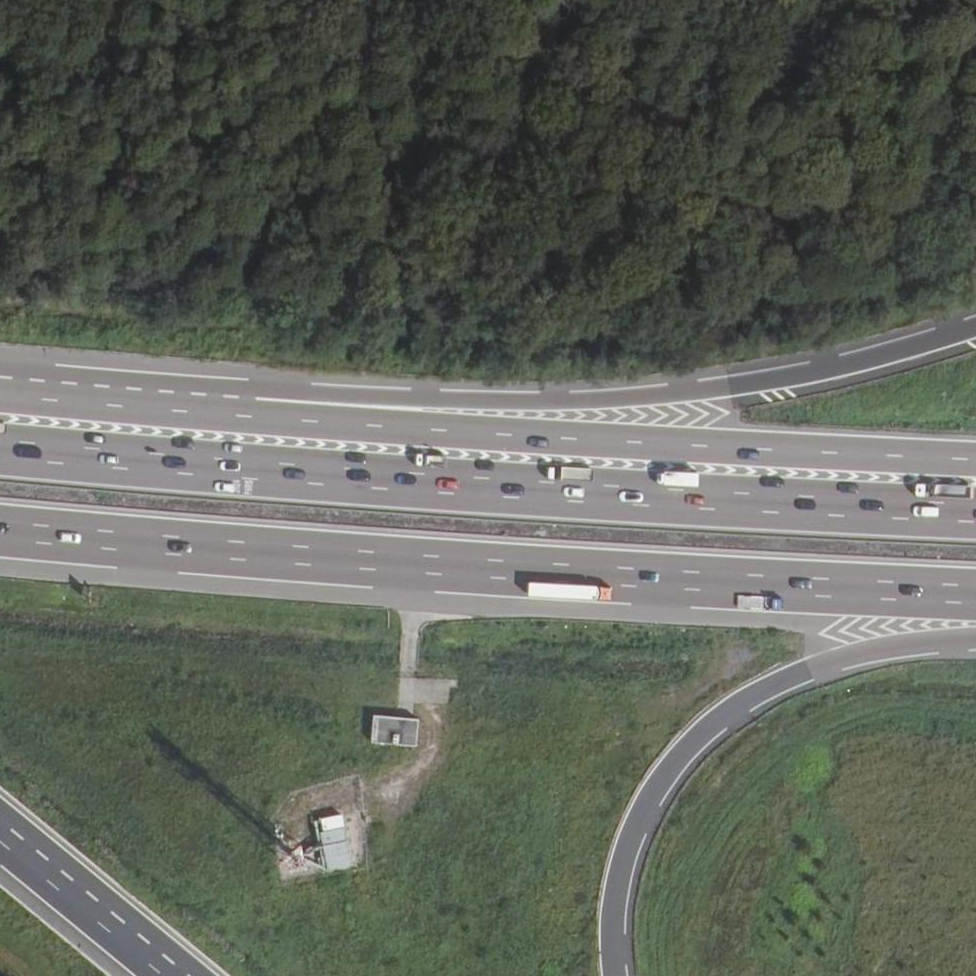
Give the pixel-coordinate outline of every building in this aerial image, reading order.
[(398,718),(373,716),(370,743),(415,747),(417,720),(398,718)] [(326,858),(332,857),(351,853),(344,814),(319,819),(326,858)] [(351,853),(332,857),(335,872),(354,868),(351,853)]
